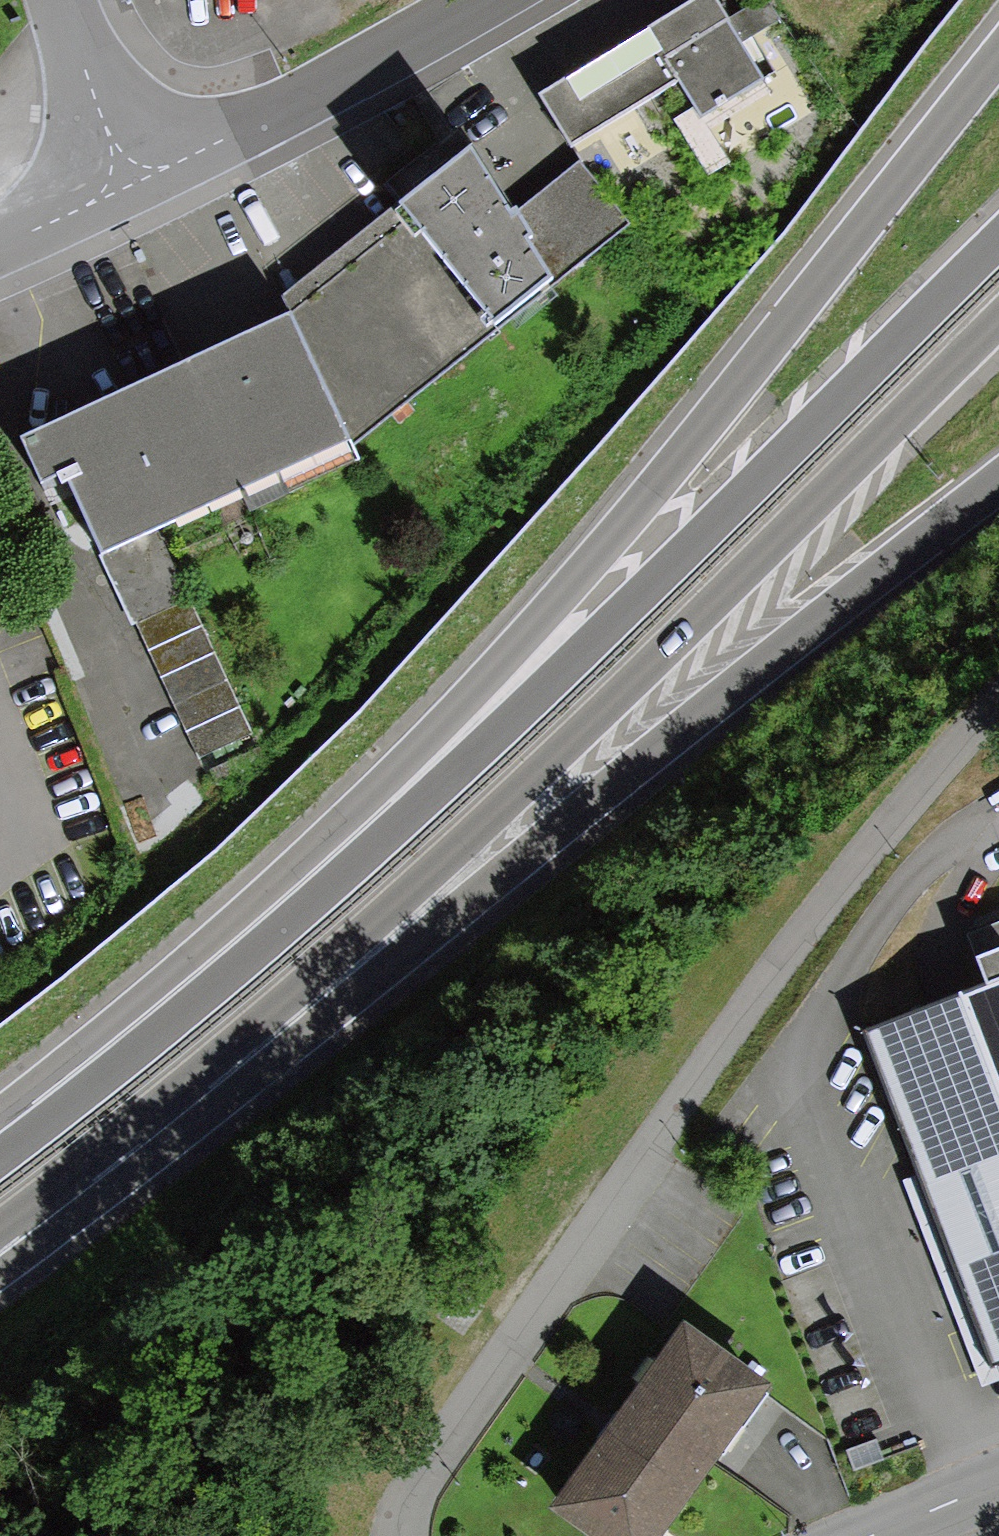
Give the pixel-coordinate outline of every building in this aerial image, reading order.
[(541,95),(572,148),(678,86),(700,122),(760,86),(709,0),(703,0),(541,95)] [(624,221),(579,162),(511,211),(471,145),(282,295),(288,312),(21,438),(42,482),(65,471),(132,624),(137,622),(188,599),(157,529),(355,440),(624,221)] [(188,599),(137,622),(199,758),(250,735),(188,599)] [(989,1361),(998,1357),(998,983),(879,1022),(989,1361)] [(598,1535),(659,1535),(767,1379),(681,1320),(612,1421),(554,1506),(598,1535)]
